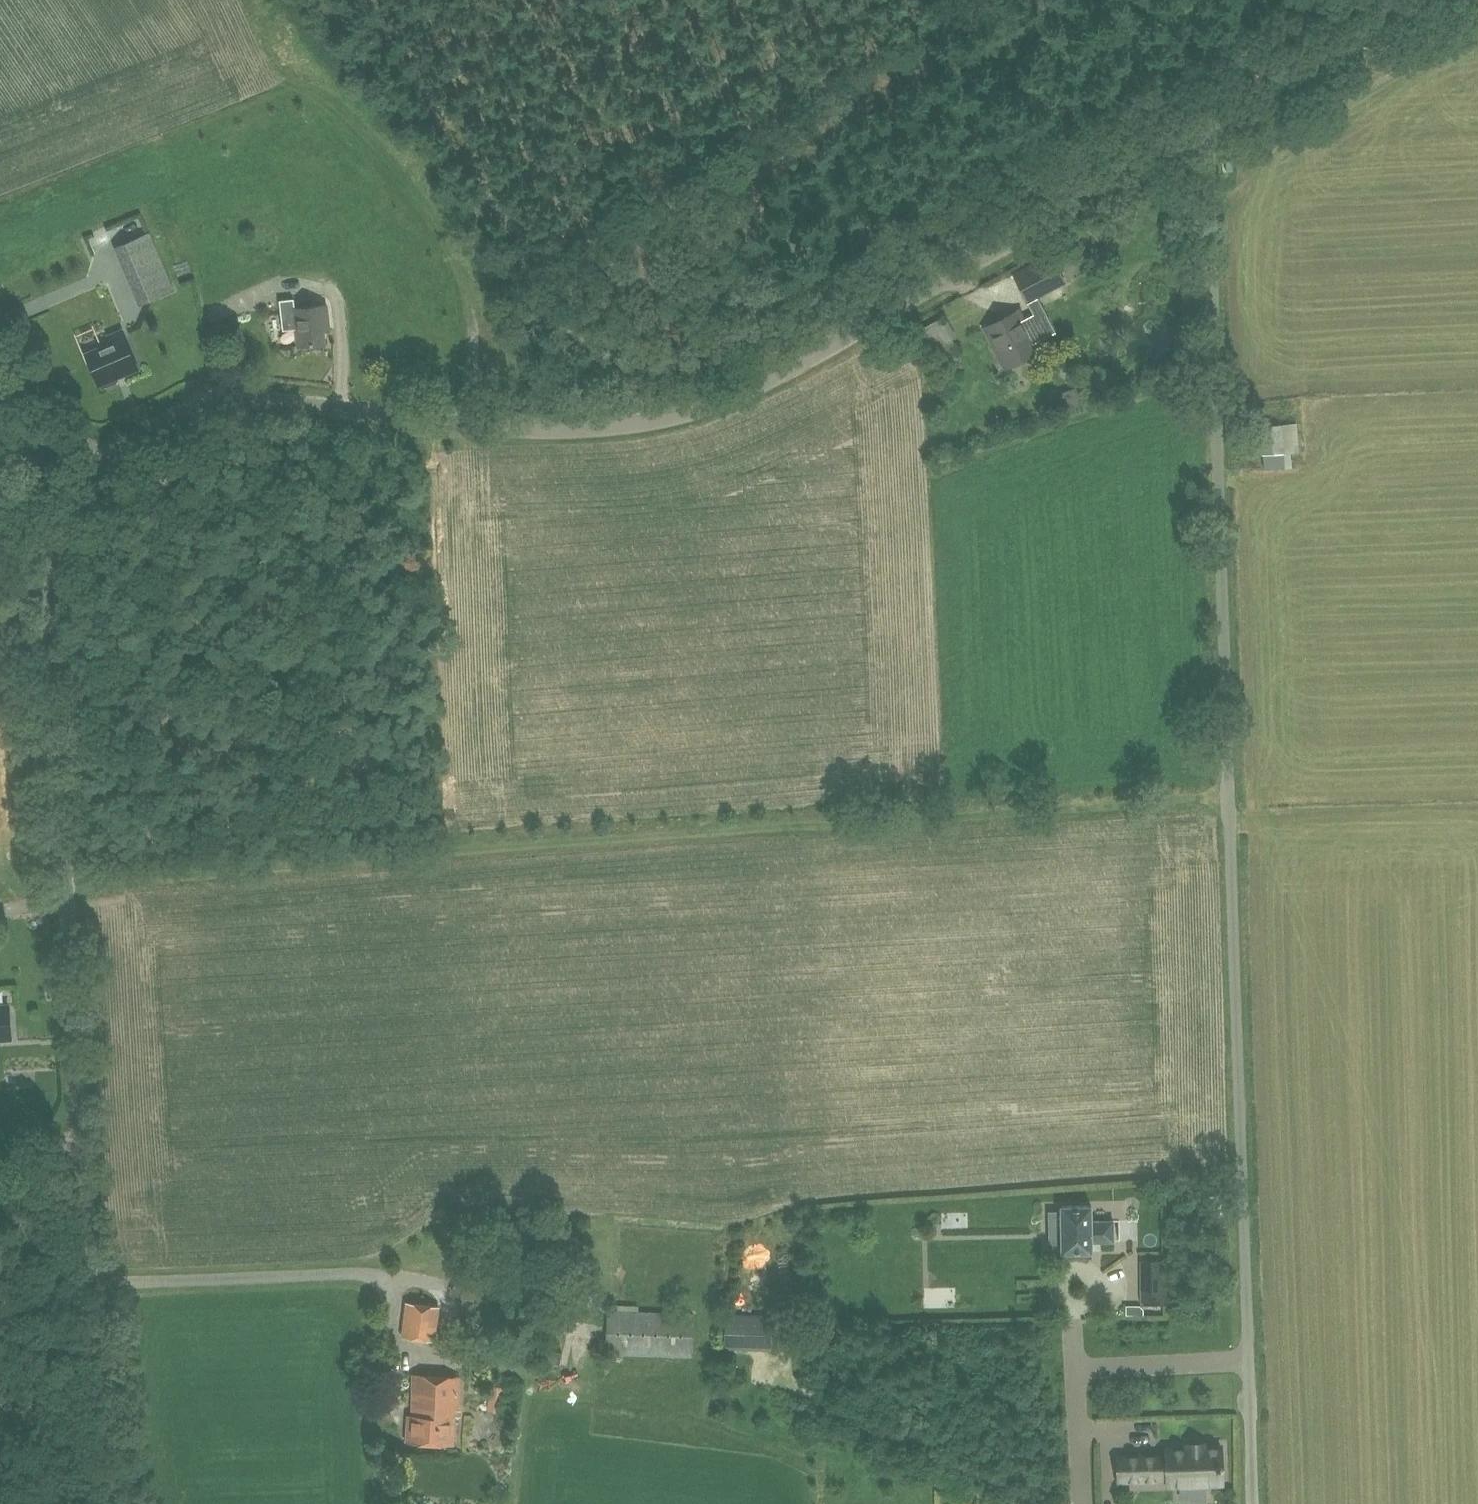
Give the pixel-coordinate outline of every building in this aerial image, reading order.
[(146,234),(119,246),(143,302),(170,290),(146,234)] [(1065,280),(1051,254),(1013,273),(1027,300),(1065,280)] [(329,329),(326,304),(294,307),(293,298),(279,300),(282,330),(296,328),(298,345),(324,342),(323,330),(329,329)] [(1039,350),(1018,309),(984,327),(1005,368),(1039,350)] [(108,335),(111,342),(85,353),(97,380),(121,370),(123,373),(137,367),(121,329),(108,335)] [(45,343),(51,354),(63,348),(57,337),(45,343)] [(1296,456),(1294,415),(1263,416),(1265,458),(1296,456)] [(10,1039),(8,1006),(0,1007),(0,1039),(10,1039)] [(1091,1249),(1091,1239),(1113,1238),(1112,1218),(1090,1218),(1090,1203),(1060,1203),(1061,1250),(1091,1249)] [(1142,1301),(1165,1301),(1165,1279),(1142,1280),(1142,1301)] [(402,1336),(434,1340),(438,1307),(406,1303),(402,1336)] [(724,1339),(766,1339),(767,1308),(724,1308),(724,1339)] [(692,1315),(608,1312),(607,1353),(691,1356),(692,1315)] [(503,1373),(484,1374),(485,1399),(504,1398),(503,1373)] [(460,1376),(413,1374),(412,1415),(408,1415),(407,1442),(454,1444),(456,1416),(458,1416),(460,1376)] [(1117,1456),(1118,1480),(1166,1479),(1167,1484),(1223,1482),(1221,1446),(1204,1447),(1204,1446),(1187,1446),(1187,1448),(1165,1448),(1166,1454),(1117,1456)]
